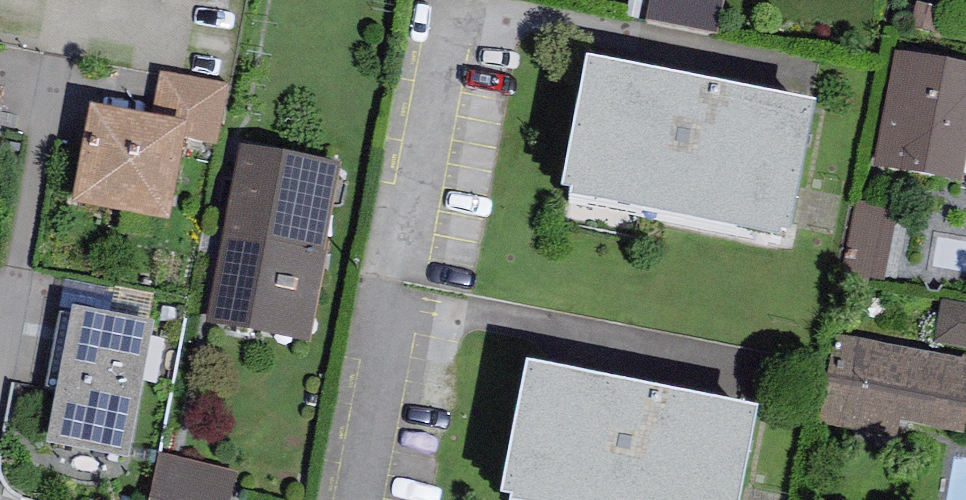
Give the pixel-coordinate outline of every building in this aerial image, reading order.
[(649,0),(715,12),(717,0),(649,0)] [(896,50),(873,166),(961,183),(965,157),(965,63),(896,50)] [(587,53),(560,191),(789,235),(816,97),(587,53)] [(161,72),(153,115),(187,121),(183,138),(215,144),(226,83),(161,72)] [(90,104),(72,201),(169,218),(183,138),(187,121),(153,115),(90,104)] [(310,343),(342,162),(237,143),(205,324),(310,343)] [(896,206),(856,199),(843,274),(883,281),(896,206)] [(941,299),(933,342),(965,348),(965,303),(941,299)] [(56,394),(47,442),(128,456),(153,320),(72,305),(71,313),(56,394)] [(56,394),(71,313),(60,311),(45,392),(56,394)] [(835,332),(818,421),(894,436),(897,419),(963,431),(965,414),(965,357),(835,332)] [(528,359),(502,495),(526,499),(738,499),(757,402),(528,359)] [(149,499),(230,499),(237,473),(160,454),(149,499)]
